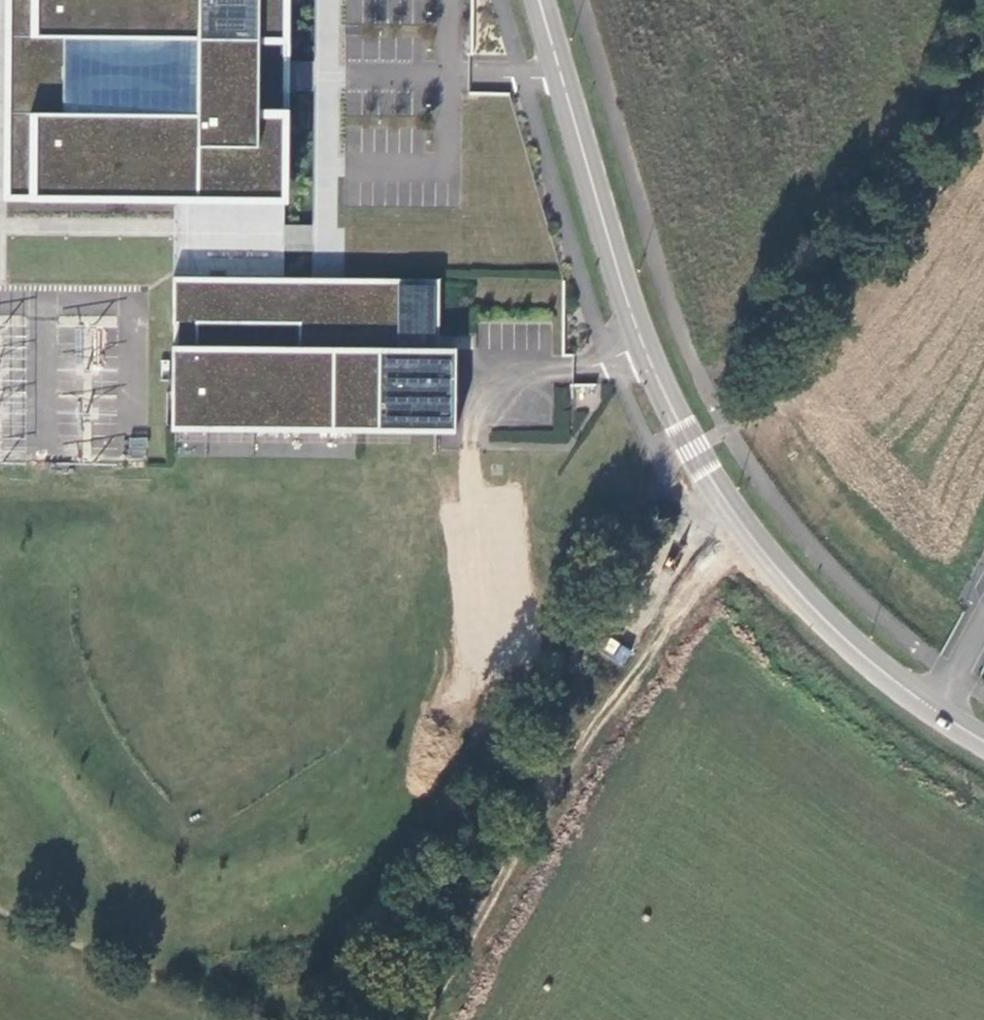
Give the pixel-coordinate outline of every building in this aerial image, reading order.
[(9,201),(283,203),(285,0),(10,0),(9,201)] [(440,285),(174,282),(172,435),(456,437),(456,354),(440,353),(440,285)] [(489,428),(488,447),(568,451),(571,386),(555,385),(553,431),(489,428)] [(128,439),(129,457),(146,455),(144,437),(128,439)] [(610,638),(603,651),(623,663),(631,650),(610,638)]
